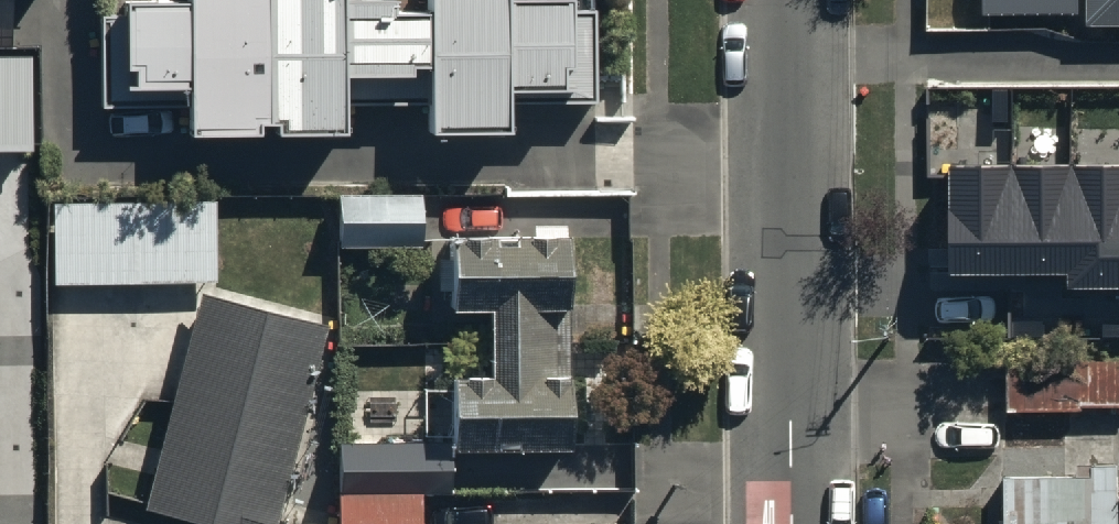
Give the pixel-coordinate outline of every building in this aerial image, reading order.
[(119,16),(95,17),(95,105),(180,105),(180,135),(253,135),(253,120),(271,120),(271,134),(341,134),(341,101),(422,101),(422,130),(504,130),(504,101),(591,101),(591,13),(567,13),(567,0),(421,0),(421,8),(390,8),(390,0),(119,0),(119,16)] [(983,16),(1077,13),(1077,0),(983,0),(983,16)] [(1085,23),(1118,23),(1118,0),(1085,0),(1085,23)] [(33,151),(33,60),(0,60),(0,151),(33,151)] [(952,165),(952,272),(1069,272),(1069,287),(1118,286),(1118,165),(952,165)] [(420,196),(340,196),(339,246),(419,247),(420,196)] [(215,202),(50,205),(52,284),(216,281),(215,202)] [(563,234),(446,236),(447,308),(485,307),(486,352),(448,353),(451,453),(568,450),(566,382),(552,382),(551,306),(564,306),(563,234)] [(204,294),(144,506),(198,521),(197,523),(279,523),(333,330),(204,294)] [(336,441),(336,523),(420,523),(419,492),(443,492),(444,442),(336,441)] [(997,464),(996,523),(1118,523),(1118,464),(997,464)]
